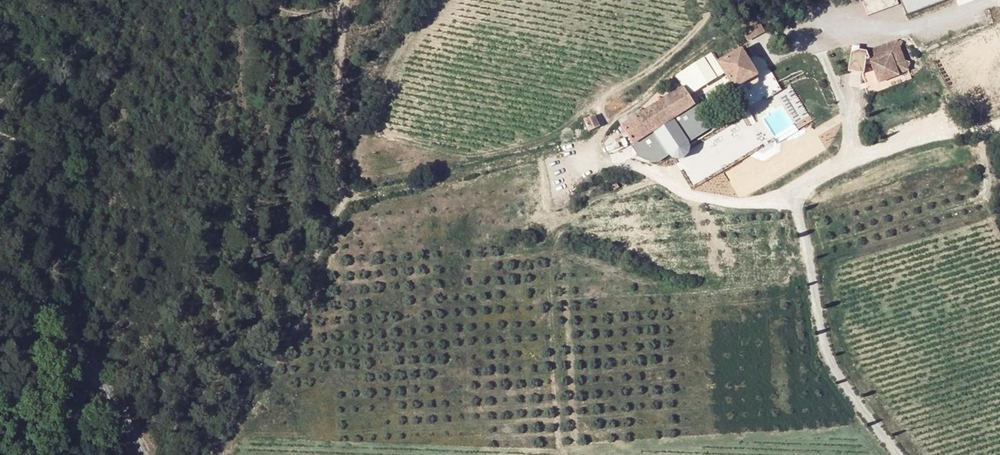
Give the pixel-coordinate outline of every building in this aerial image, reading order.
[(941,0),(860,0),(865,15),(897,4),(900,13),(941,0)] [(845,28),(840,29),(837,50),(853,51),(855,38),(858,34),(867,58),(886,46),(889,50),(898,43),(897,33),(892,30),(889,21),(890,13),(884,14),(857,26),(849,26),(845,28)] [(729,27),(708,39),(716,52),(725,66),(746,54),(729,27)] [(716,52),(708,39),(705,33),(699,37),(711,55),(716,52)] [(677,62),(657,72),(613,97),(623,116),(688,82),(677,62)] [(863,73),(866,87),(873,86),(870,71),(863,73)] [(732,88),(647,136),(658,142),(738,97),(732,88)]
